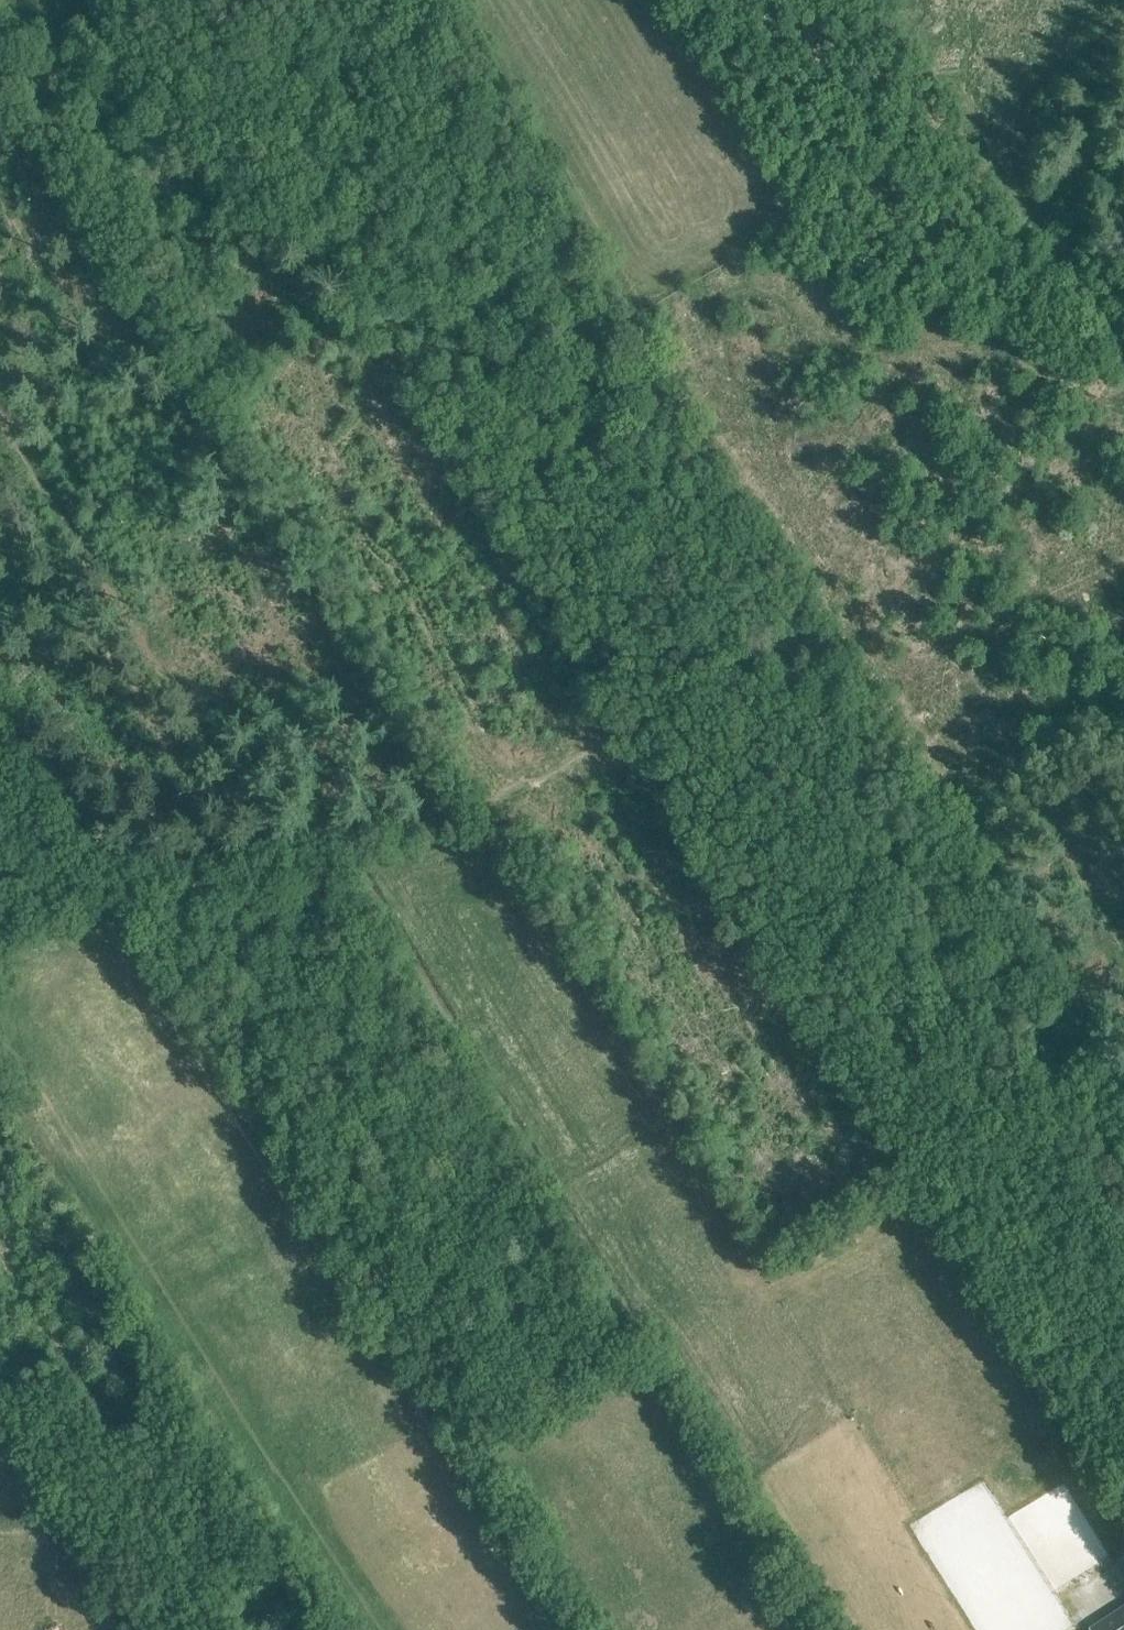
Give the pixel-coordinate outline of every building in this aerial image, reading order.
[(1093,1600),(1110,1591),(1098,1570),(1082,1579),(1093,1600)] [(1089,1627),(1091,1629),(1123,1629),(1123,1605),(1089,1627)]
